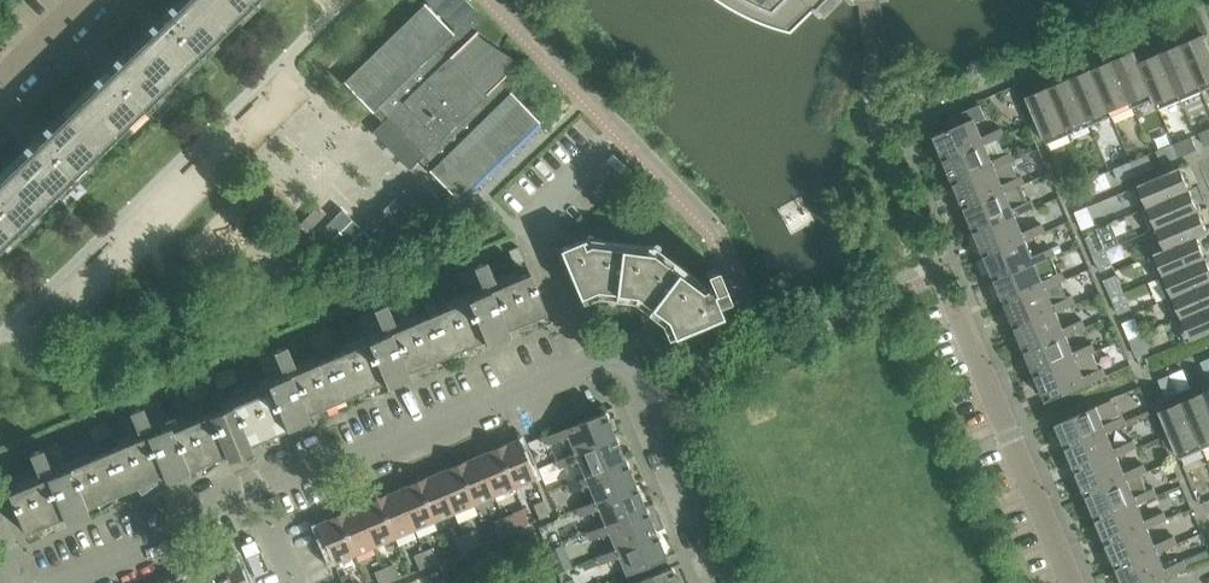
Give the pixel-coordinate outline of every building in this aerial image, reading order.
[(155,97),(199,54),(255,0),(185,0),(0,179),(0,247),(17,231),(155,97)] [(726,4),(740,11),(755,17),(770,22),(785,27),(809,3),(806,0),(720,0),(726,4)] [(540,122),(500,82),(520,63),(519,62),(517,63),(509,56),(485,41),(476,33),(478,32),(477,31),(463,44),(424,3),(343,82),(372,112),(380,105),(390,115),(387,118),(373,131),(410,169),(424,156),(427,153),(437,164),(429,171),(459,201),(540,122)] [(1205,34),(1182,43),(1202,91),(1208,88),(1208,44),(1205,34)] [(1202,91),(1182,43),(1160,52),(1180,100),(1202,91)] [(1156,99),(1140,61),(1141,60),(1136,51),(1113,60),(1134,109),(1154,100),(1156,99)] [(1180,100),(1160,52),(1141,60),(1140,61),(1156,99),(1154,100),(1158,109),(1180,100)] [(1134,109),(1113,60),(1092,69),(1112,118),(1134,109)] [(1112,118),(1092,69),(1071,78),(1091,127),(1112,118)] [(1091,127),(1071,78),(1049,87),(1070,136),(1091,127)] [(1070,136),(1049,87),(1028,96),(1048,145),(1070,136)] [(985,144),(976,123),(987,118),(981,104),(949,118),(954,129),(936,136),(947,161),(985,144)] [(1005,136),(1002,127),(988,133),(992,142),(1005,136)] [(1199,133),(1204,145),(1208,143),(1208,129),(1199,133)] [(1196,149),(1191,137),(1174,144),(1179,156),(1196,149)] [(958,186),(1012,162),(1016,160),(1011,151),(992,159),(985,144),(947,161),(958,186)] [(1179,156),(1174,144),(1156,152),(1161,163),(1179,156)] [(1154,167),(1148,155),(1131,162),(1136,175),(1154,167)] [(969,211),(1023,187),(1026,186),(1023,177),(1019,178),(1012,162),(958,186),(969,211)] [(1136,175),(1131,162),(1114,170),(1119,182),(1136,175)] [(1191,189),(1181,166),(1134,187),(1143,208),(1191,189)] [(1111,186),(1105,173),(1088,180),(1094,193),(1111,186)] [(1094,193),(1088,180),(1071,187),(1077,200),(1094,193)] [(1018,217),(1037,208),(1033,200),(1029,201),(1023,187),(969,211),(979,234),(1018,217)] [(1200,210),(1191,189),(1143,208),(1152,230),(1200,210)] [(1096,224),(1088,207),(1075,213),(1082,230),(1096,224)] [(1200,210),(1152,230),(1160,251),(1161,251),(1198,236),(1199,236),(1208,233),(1208,231),(1200,210)] [(989,257),(1028,240),(1047,231),(1044,223),(1031,229),(1030,226),(1023,229),(1018,217),(979,234),(989,257)] [(1106,249),(1099,232),(1086,237),(1093,255),(1106,249)] [(1207,257),(1199,236),(1198,236),(1161,251),(1160,251),(1150,255),(1159,277),(1207,257)] [(1037,263),(1028,240),(989,257),(999,280),(1037,263)] [(730,300),(716,267),(707,272),(709,276),(703,279),(661,251),(656,257),(650,253),(592,246),(585,248),(585,245),(587,244),(586,241),(560,252),(581,299),(598,292),(634,298),(633,305),(661,325),(667,340),(725,317),(720,304),(730,300)] [(1054,255),(1051,248),(1039,252),(1043,260),(1054,255)] [(1113,267),(1106,249),(1093,255),(1100,272),(1113,267)] [(527,265),(521,250),(510,254),(516,269),(527,265)] [(1010,304),(1049,287),(1068,278),(1065,271),(1062,272),(1054,255),(1043,260),(1037,263),(999,280),(1010,304)] [(1207,257),(1159,277),(1168,299),(1208,281),(1208,261),(1207,257)] [(507,329),(547,313),(530,273),(498,286),(488,261),(459,273),(470,299),(429,316),(446,355),(485,339),(487,344),(510,335),(507,329)] [(1125,291),(1117,274),(1104,280),(1111,297),(1125,291)] [(1168,299),(1177,320),(1208,307),(1208,281),(1168,299)] [(433,300),(427,286),(418,290),(424,304),(433,300)] [(1060,312),(1078,303),(1075,294),(1062,299),(1061,296),(1055,299),(1049,287),(1010,304),(1021,329),(1060,312)] [(424,304),(418,290),(408,294),(414,308),(424,304)] [(1132,309),(1125,291),(1111,297),(1118,314),(1132,309)] [(446,355),(429,316),(398,328),(388,303),(359,315),(370,341),(330,357),(347,397),(385,381),(388,387),(410,377),(408,371),(446,355)] [(1177,320),(1187,342),(1208,333),(1208,307),(1177,320)] [(1071,333),(1089,326),(1086,319),(1073,324),(1072,321),(1065,324),(1060,312),(1021,329),(1031,351),(1071,333)] [(1142,334),(1135,317),(1122,323),(1130,340),(1142,334)] [(333,342),(327,328),(318,332),(324,346),(333,342)] [(324,346),(318,332),(308,336),(314,351),(324,346)] [(1042,376),(1092,354),(1099,351),(1097,343),(1084,348),(1083,345),(1076,348),(1071,333),(1031,351),(1042,376)] [(1150,351),(1142,334),(1130,340),(1137,357),(1150,351)] [(347,397),(330,357),(298,371),(287,345),(259,357),(269,383),(228,400),(247,446),(309,420),(306,414),(347,397)] [(1052,399),(1110,374),(1106,366),(1099,369),(1092,354),(1042,376),(1052,399)] [(1201,363),(1208,380),(1208,359),(1201,363)] [(238,383),(232,368),(223,372),(229,387),(238,383)] [(1191,388),(1183,371),(1171,376),(1178,393),(1191,388)] [(229,387),(223,372),(213,376),(219,390),(229,387)] [(1178,393),(1171,376),(1158,381),(1165,399),(1178,393)] [(209,395),(203,380),(193,384),(199,399),(209,395)] [(199,399),(193,384),(183,388),(189,403),(199,399)] [(1203,393),(1182,402),(1202,450),(1208,447),(1208,406),(1203,393)] [(167,479),(217,458),(230,452),(211,407),(172,424),(161,398),(131,411),(142,436),(108,450),(125,490),(165,474),(167,479)] [(211,407),(230,452),(238,449),(247,446),(228,400),(219,404),(211,407)] [(1067,450),(1108,432),(1127,424),(1123,416),(1120,417),(1112,400),(1097,407),(1056,424),(1067,450)] [(1202,450),(1182,402),(1160,411),(1181,459),(1202,450)] [(614,435),(605,413),(547,438),(550,446),(562,441),(563,443),(569,441),(574,452),(614,435)] [(113,435),(107,420),(98,425),(104,439),(113,435)] [(104,439),(98,425),(88,429),(95,443),(104,439)] [(1077,473),(1118,456),(1136,448),(1133,440),(1121,445),(1120,442),(1114,445),(1108,432),(1067,450),(1077,473)] [(625,461),(614,435),(574,452),(556,460),(560,469),(572,464),(573,467),(579,465),(585,478),(625,461)] [(535,478),(518,438),(497,447),(514,487),(535,478)] [(125,490),(108,450),(71,466),(60,441),(32,453),(42,478),(8,492),(25,532),(65,515),(68,521),(86,513),(89,512),(87,506),(125,490)] [(514,487),(497,447),(477,455),(494,495),(514,487)] [(494,495),(477,455),(457,464),(474,504),(494,495)] [(1129,480),(1118,456),(1077,473),(1087,497),(1129,480)] [(635,485),(625,461),(585,478),(567,486),(570,493),(582,488),(583,491),(589,488),(595,502),(635,485)] [(7,463),(0,466),(0,473),(4,481),(13,477),(7,463)] [(474,504),(457,464),(437,472),(454,512),(474,504)] [(1134,468),(1137,476),(1142,474),(1147,472),(1143,464),(1134,468)] [(454,512),(437,472),(417,481),(434,521),(454,512)] [(1098,522),(1139,504),(1157,497),(1153,488),(1148,490),(1142,474),(1137,476),(1129,480),(1087,497),(1098,522)] [(434,521),(417,481),(396,489),(414,529),(434,521)] [(645,508),(635,485),(595,502),(577,509),(580,517),(593,512),(594,515),(599,512),(605,525),(645,508)] [(414,529),(396,489),(377,498),(394,538),(414,529)] [(394,538),(377,498),(357,506),(374,546),(394,538)] [(550,515),(544,500),(533,505),(539,519),(550,515)] [(1108,546),(1149,529),(1167,521),(1163,512),(1150,518),(1149,515),(1144,517),(1139,504),(1098,522),(1108,546)] [(374,546),(357,506),(336,515),(354,555),(374,546)] [(655,532),(645,508),(605,525),(587,533),(591,541),(602,536),(604,539),(610,537),(615,549),(655,532)] [(519,528),(513,514),(503,518),(509,532),(519,528)] [(354,555),(336,515),(316,523),(333,563),(354,555)] [(509,532),(503,518),(494,522),(500,536),(509,532)] [(1159,553),(1149,529),(1108,546),(1118,570),(1159,553)] [(479,544),(473,530),(463,534),(469,548),(479,544)] [(655,532),(615,549),(597,557),(601,565),(613,560),(614,563),(620,560),(627,575),(666,559),(655,532)] [(469,548),(463,534),(454,538),(460,552),(469,548)] [(1173,536),(1164,540),(1168,549),(1177,545),(1173,536)] [(439,561),(433,547),(423,551),(429,566),(439,561)] [(429,566),(423,551),(414,556),(420,570),(429,566)] [(1165,568),(1159,553),(1118,570),(1123,582),(1154,582),(1178,573),(1174,564),(1165,568)] [(235,558),(215,566),(222,582),(246,582),(235,558)] [(399,578),(393,564),(384,568),(390,582),(399,578)] [(215,566),(195,575),(199,582),(222,582),(215,566)] [(671,566),(630,582),(678,582),(671,566)] [(384,568),(374,572),(379,582),(388,582),(390,582),(384,568)] [(195,575),(176,582),(199,582),(195,575)]
